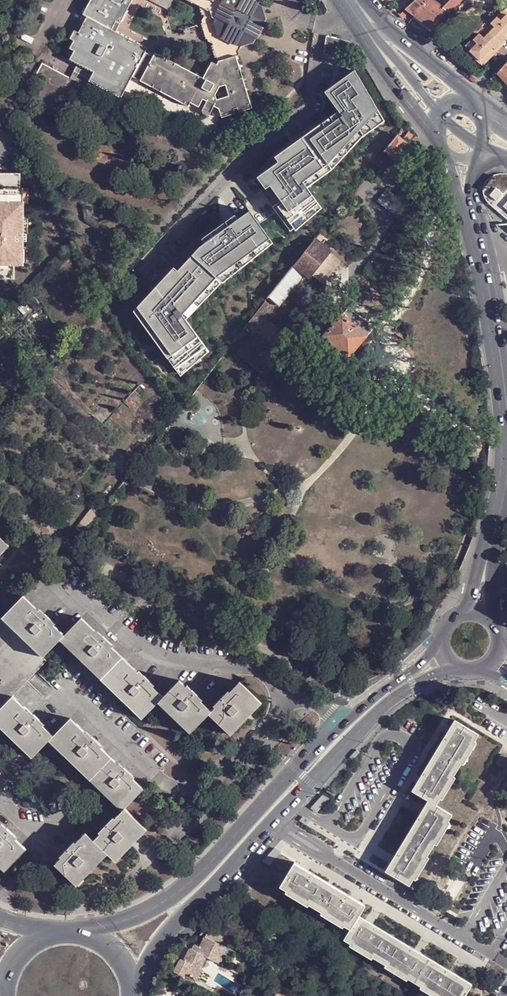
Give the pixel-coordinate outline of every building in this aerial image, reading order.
[(146,54),(148,51),(112,32),(117,24),(121,26),(134,0),(93,0),(84,16),(88,19),(79,35),(75,33),(70,41),(75,43),(70,51),(76,53),(71,61),(79,66),(95,74),(91,82),(122,99),(133,79),(146,54)] [(202,9),(209,13),(210,11),(213,21),(216,22),(217,21),(215,19),(223,4),(225,4),(227,1),(229,0),(216,0),(214,3),(207,0),(186,0),(202,9)] [(216,22),(214,25),(218,38),(222,40),(221,42),(237,50),(238,48),(241,50),(254,46),(256,42),(259,43),(267,27),(266,25),(267,23),(263,10),(259,8),(261,6),(257,4),(250,0),(229,0),(227,1),(225,4),(223,4),(215,19),(217,21),(216,22)] [(405,9),(409,12),(414,15),(425,0),(415,0),(405,9)] [(430,28),(432,30),(447,13),(442,8),(433,0),(425,0),(414,15),(430,28)] [(450,0),(442,8),(447,13),(448,14),(455,6),(450,0)] [(218,65),(219,64),(237,59),(240,57),(239,55),(241,50),(238,48),(237,50),(221,42),(222,40),(218,38),(214,25),(216,22),(213,21),(210,11),(209,13),(202,9),(204,16),(206,16),(207,20),(204,21),(203,24),(204,26),(202,27),(207,41),(208,41),(209,44),(212,45),(214,45),(215,49),(212,50),(216,60),(218,60),(218,65)] [(409,12),(405,9),(399,14),(399,15),(403,18),(409,12)] [(505,10),(498,17),(501,21),(506,15),(506,12),(505,10)] [(475,28),(481,33),(474,40),(471,37),(465,45),(467,47),(483,63),(496,49),(506,39),(506,38),(506,15),(501,21),(498,17),(487,29),(480,22),(475,28)] [(506,39),(496,49),(483,63),(467,47),(466,48),(483,65),(506,41),(506,38),(506,39)] [(141,83),(154,59),(146,54),(133,79),(141,83)] [(234,112),(238,111),(239,115),(253,111),(237,59),(219,64),(218,68),(212,65),(204,81),(156,56),(154,59),(141,83),(189,109),(191,105),(200,109),(203,102),(207,104),(203,114),(204,117),(208,119),(210,118),(215,109),(220,112),(222,121),(236,116),(234,112)] [(505,64),(497,73),(506,83),(506,84),(506,62),(505,64)] [(67,91),(72,81),(71,80),(43,66),(37,76),(67,91)] [(87,89),(91,82),(95,74),(79,66),(71,80),(72,81),(87,89)] [(356,70),(323,88),(338,114),(275,157),(260,173),(297,220),(320,203),(301,178),(325,160),(333,153),(353,141),(350,136),(382,117),(356,70)] [(409,142),(400,135),(388,151),(396,158),(409,142)] [(16,264),(16,250),(17,246),(17,243),(24,243),(24,235),(20,235),(20,233),(20,220),(21,205),(21,190),(18,189),(18,175),(0,174),(0,281),(12,281),(12,266),(16,266),(16,264)] [(490,193),(496,199),(502,192),(495,187),(490,193)] [(377,200),(393,213),(403,202),(386,188),(377,200)] [(202,249),(180,273),(176,270),(135,313),(178,376),(209,355),(188,325),(227,287),(229,289),(275,243),(252,212),(240,221),(237,217),(205,241),(207,245),(202,249)] [(329,237),(322,232),(295,267),(307,275),(311,278),(318,271),(333,252),(323,244),(329,237)] [(307,275),(295,267),(270,299),(282,307),(307,275)] [(265,305),(244,331),(249,336),(253,339),(274,312),(265,305)] [(377,328),(351,308),(326,337),(351,358),(377,328)] [(263,336),(271,342),(287,322),(279,316),(263,336)] [(10,546),(0,537),(0,557),(10,546)] [(3,618),(44,658),(61,640),(65,637),(54,626),(55,625),(45,615),(44,616),(24,596),(3,618)] [(48,661),(46,659),(44,658),(3,618),(0,615),(0,710),(13,696),(48,661)] [(144,720),(160,704),(165,698),(155,688),(157,686),(146,675),(144,677),(113,648),(115,646),(105,635),(103,637),(83,618),(65,637),(61,640),(144,720)] [(370,655),(371,664),(381,663),(381,655),(379,655),(370,655)] [(232,737),(265,703),(243,682),(233,693),(231,691),(221,701),(223,703),(214,711),(204,701),(205,699),(195,690),(194,691),(182,680),(165,698),(160,704),(191,735),(210,716),(232,737)] [(54,737),(52,734),(14,698),(13,696),(0,710),(0,734),(30,762),(47,744),(54,737)] [(129,806),(133,803),(146,790),(71,720),(54,737),(47,744),(73,770),(117,814),(119,816),(121,814),(129,806)] [(456,720),(414,790),(429,800),(437,805),(441,798),(455,777),(462,763),(476,741),(480,734),(456,720)] [(478,742),(476,741),(462,763),(464,765),(478,742)] [(501,755),(496,764),(504,768),(506,763),(506,760),(501,755)] [(457,777),(455,777),(441,798),(443,800),(457,777)] [(387,871),(411,886),(415,879),(428,856),(436,844),(449,822),(453,814),(437,805),(429,800),(387,871)] [(143,836),(121,814),(119,816),(91,846),(105,859),(108,862),(112,858),(117,863),(143,836)] [(451,823),(449,822),(436,844),(438,845),(451,823)] [(23,854),(13,844),(14,843),(5,833),(3,834),(0,831),(0,874),(1,876),(23,854)] [(63,859),(56,866),(77,887),(105,859),(91,846),(83,838),(73,849),(71,847),(61,857),(63,859)] [(430,858),(428,856),(415,879),(417,880),(430,858)] [(113,867),(117,863),(112,858),(108,862),(113,867)] [(360,917),(366,905),(296,863),(282,887),(288,890),(310,904),(324,912),(345,925),(352,929),(360,917)] [(77,887),(56,866),(52,870),(73,890),(77,887)] [(309,906),(310,904),(288,890),(287,892),(309,906)] [(344,927),(345,925),(324,912),(323,914),(344,927)] [(473,985),(360,917),(352,929),(346,940),(352,944),(374,957),(387,965),(409,978),(423,986),(438,995),(466,995),(473,985)] [(238,952),(205,937),(201,946),(198,952),(192,949),(190,948),(184,961),(181,960),(175,971),(185,975),(187,972),(205,981),(214,961),(227,968),(231,959),(234,961),(238,952)] [(373,959),(374,957),(352,944),(351,946),(373,959)] [(407,981),(409,978),(387,965),(386,968),(407,981)] [(423,986),(421,988),(433,995),(438,995),(423,986)]
